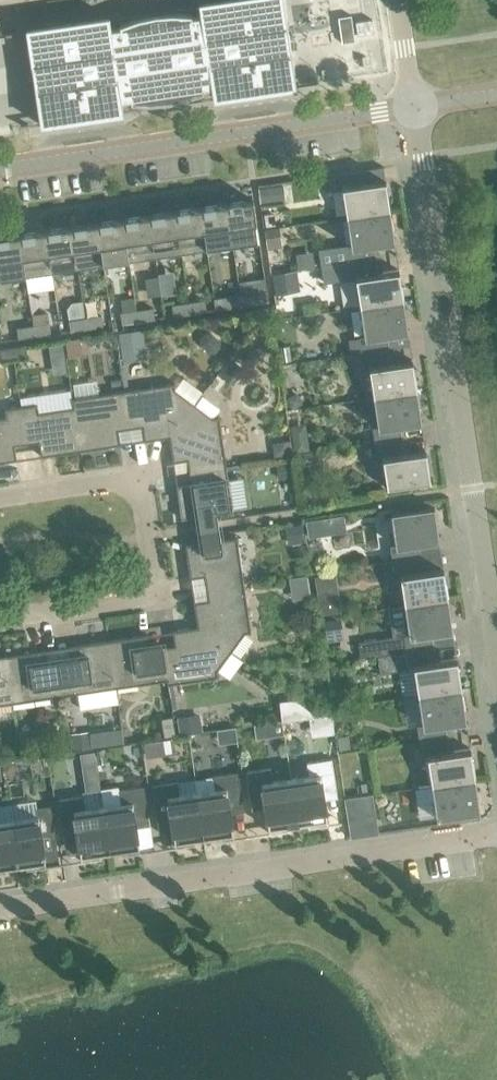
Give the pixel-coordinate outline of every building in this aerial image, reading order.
[(298,85),(298,84),(296,84),(283,0),(233,0),(199,5),(199,7),(201,16),(191,17),(191,15),(172,13),(155,15),(138,19),(120,24),(121,27),(111,29),(110,20),(110,19),(24,31),(24,33),(26,33),(40,122),(38,122),(38,124),(123,111),(123,110),(121,101),(131,100),(131,102),(150,103),(167,102),(185,98),(202,91),(202,89),(211,88),(213,96),(212,96),(213,98),(298,85)] [(342,44),(355,42),(351,16),(338,18),(342,44)] [(342,187),(347,217),(390,211),(386,180),(371,182),(369,169),(334,175),(336,188),(342,187)] [(283,185),(258,188),(260,202),(285,199),(283,185)] [(253,200),(226,204),(232,245),(259,241),(253,200)] [(226,204),(200,208),(206,249),(232,245),(226,204)] [(200,208),(174,212),(180,252),(206,249),(200,208)] [(345,248),(348,263),(375,259),(373,245),(395,241),(390,211),(347,217),(351,247),(345,248)] [(174,212),(149,215),(155,256),(180,252),(174,212)] [(273,214),(262,216),(264,229),(275,228),(273,214)] [(149,215),(123,219),(129,260),(155,256),(149,215)] [(123,219),(97,223),(103,264),(129,260),(123,219)] [(97,223),(71,227),(77,268),(103,264),(97,223)] [(71,227),(45,231),(51,272),(77,268),(71,227)] [(275,228),(264,229),(267,250),(282,247),(279,227),(275,228)] [(45,231),(19,235),(25,276),(51,272),(45,231)] [(19,235),(0,238),(0,279),(25,276),(19,235)] [(356,277),(360,307),(403,301),(399,270),(378,273),(375,259),(348,263),(350,278),(356,277)] [(296,271),(270,274),(273,294),(299,290),(296,271)] [(256,293),(240,295),(241,306),(258,304),(256,293)] [(241,306),(240,295),(224,298),(225,309),(241,306)] [(71,302),(67,309),(69,321),(85,319),(82,301),(71,302)] [(204,301),(188,303),(190,314),(206,312),(204,301)] [(359,339),(361,353),(389,349),(387,335),(408,332),(403,301),(360,307),(365,338),(359,339)] [(318,302),(302,304),(303,315),(320,312),(318,302)] [(190,314),(188,303),(172,306),(173,316),(190,314)] [(152,309),(136,311),(138,322),(154,319),(152,309)] [(138,322),(136,311),(120,313),(122,324),(138,322)] [(101,316),(85,319),(86,329),(103,327),(101,316)] [(86,329),(85,319),(69,321),(70,332),(86,329)] [(49,324),(33,326),(34,337),(51,335),(49,324)] [(34,337),(33,326),(17,329),(18,339),(34,337)] [(142,330),(119,333),(122,352),(144,349),(142,330)] [(79,338),(64,341),(67,358),(82,355),(79,338)] [(62,342),(48,344),(51,363),(64,361),(62,342)] [(289,346),(279,347),(280,363),(290,362),(289,346)] [(25,348),(12,350),(13,358),(26,356),(25,348)] [(369,367),(374,397),(417,391),(412,360),(391,363),(389,349),(361,353),(363,368),(369,367)] [(12,350),(0,351),(0,355),(1,360),(13,358),(12,350)] [(175,384),(124,391),(129,422),(141,420),(144,441),(169,437),(194,404),(175,390),(174,385),(175,385),(175,384)] [(71,399),(72,408),(74,408),(80,451),(120,445),(117,424),(129,422),(124,391),(71,399)] [(372,429),(374,443),(402,439),(400,425),(422,422),(417,391),(374,397),(378,428),(372,429)] [(297,393),(286,398),(292,409),(302,404),(297,393)] [(37,404),(21,407),(25,437),(37,436),(40,457),(80,451),(74,408),(72,408),(38,413),(37,404)] [(213,418),(194,404),(169,437),(173,462),(194,459),(195,471),(226,467),(219,416),(217,416),(217,417),(213,418)] [(0,419),(0,463),(16,460),(13,439),(25,437),(21,407),(4,409),(6,418),(0,419)] [(300,438),(292,439),(294,452),(309,450),(308,443),(300,438)] [(402,439),(374,443),(377,459),(383,458),(387,489),(431,482),(426,451),(405,454),(402,439)] [(285,442),(269,445),(272,457),(287,454),(285,442)] [(233,512),(226,467),(195,471),(197,483),(176,487),(181,519),(233,512)] [(390,546),(392,561),(420,557),(418,543),(439,540),(434,508),(391,514),(396,545),(390,546)] [(301,524),(286,527),(289,544),(304,542),(301,524)] [(211,575),(213,587),(243,583),(237,538),(185,545),(190,578),(211,575)] [(400,575),(405,606),(448,599),(443,568),(422,572),(420,557),(392,561),(394,576),(400,575)] [(308,564),(296,567),(297,575),(310,573),(308,564)] [(306,575),(289,578),(292,600),(310,597),(306,575)] [(193,602),(197,627),(230,651),(244,629),(249,628),(249,629),(250,629),(243,583),(213,587),(214,599),(193,602)] [(403,637),(405,652),(433,647),(431,633),(453,630),(448,599),(405,606),(409,636),(403,637)] [(332,620),(323,621),(327,643),(335,642),(332,620)] [(176,652),(163,654),(167,680),(168,685),(219,677),(218,676),(217,676),(217,671),(230,651),(197,627),(172,631),(176,652)] [(148,635),(108,641),(116,688),(167,680),(163,654),(151,656),(148,635)] [(393,638),(358,644),(361,658),(378,656),(405,652),(403,637),(393,638)] [(72,667),(60,669),(64,696),(116,688),(108,641),(69,646),(72,667)] [(414,666),(418,696),(461,689),(457,658),(436,662),(433,647),(405,652),(408,666),(414,666)] [(45,650),(5,656),(12,704),(64,696),(60,669),(48,671),(45,650)] [(12,704),(5,656),(0,657),(0,705),(12,704)] [(417,727),(419,742),(447,738),(445,723),(466,720),(461,689),(418,696),(423,726),(417,727)] [(336,691),(333,696),(333,702),(338,705),(343,704),(347,700),(346,694),(342,691),(336,691)] [(295,699),(279,702),(281,721),(309,717),(317,716),(295,699)] [(200,714),(177,717),(179,734),(203,730),(200,714)] [(172,717),(162,719),(164,737),(174,735),(172,717)] [(281,721),(272,722),(274,736),(283,734),(281,721)] [(89,731),(71,734),(73,750),(91,748),(89,731)] [(427,756),(432,786),(475,780),(470,749),(449,752),(447,738),(419,742),(421,757),(427,756)] [(161,740),(143,743),(145,758),(163,755),(161,740)] [(94,752),(80,754),(85,791),(99,789),(94,752)] [(309,776),(291,779),(298,824),(307,823),(308,828),(328,825),(323,794),(337,792),(332,760),(307,763),(309,776)] [(5,762),(2,766),(3,770),(6,773),(11,773),(14,769),(14,764),(10,761),(5,762)] [(298,824),(291,779),(273,782),(271,769),(247,772),(251,804),(265,803),(269,833),(289,831),(288,825),(298,824)] [(215,790),(197,793),(204,838),(213,837),(214,842),(234,839),(229,808),(242,806),(238,774),(213,777),(215,790)] [(475,780),(432,786),(436,817),(480,810),(475,780)] [(177,783),(152,786),(157,819),(158,824),(171,822),(175,848),(195,845),(194,839),(204,838),(197,793),(179,796),(177,783)] [(121,805),(103,807),(110,852),(119,851),(120,856),(140,853),(135,822),(148,820),(143,788),(119,791),(121,805)] [(377,833),(374,812),(371,795),(345,799),(347,815),(350,837),(364,835),(377,833)] [(110,852),(103,807),(85,810),(83,797),(58,801),(63,833),(76,831),(81,862),(101,859),(100,854),(110,852)] [(38,817),(9,821),(15,866),(25,865),(26,870),(46,867),(41,836),(54,834),(51,807),(37,809),(38,817)] [(9,821),(0,822),(0,874),(7,873),(6,867),(15,866),(9,821)]
